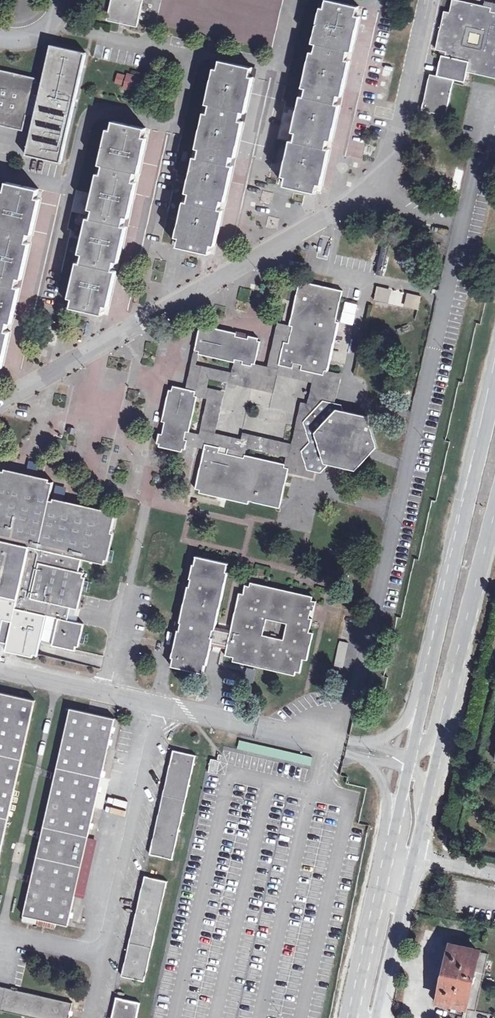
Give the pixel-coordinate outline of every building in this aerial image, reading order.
[(143,0),(111,0),(107,18),(137,25),(143,0)] [(341,0),(326,0),(285,183),(317,190),(359,4),(341,0)] [(451,0),(449,0),(448,13),(441,13),(434,51),(439,52),(434,76),(426,76),(419,111),(444,115),(452,81),(463,83),(465,73),(494,80),(494,10),(451,0)] [(86,49),(51,41),(26,152),(61,160),(86,49)] [(210,250),(252,65),(219,57),(177,243),(210,250)] [(37,74),(0,66),(0,121),(25,127),(37,74)] [(127,76),(118,73),(115,84),(124,86),(123,89),(141,94),(146,78),(128,73),(127,76)] [(348,141),(346,155),(363,157),(367,115),(346,112),(344,126),(352,126),(350,141),(348,141)] [(104,311),(146,125),(112,117),(71,303),(104,311)] [(39,185),(6,178),(0,205),(0,358),(39,185)] [(263,191),(259,201),(269,204),(273,194),(263,191)] [(231,195),(223,232),(236,234),(243,198),(231,195)] [(335,318),(343,287),(302,278),(301,282),(298,282),(289,322),(292,323),(288,339),(274,336),(269,359),(292,364),(294,359),(302,361),(300,366),(323,371),(324,367),(327,368),(338,319),(335,318)] [(288,339),(292,323),(289,322),(278,319),(274,336),(288,339)] [(236,329),(204,322),(203,325),(199,324),(194,346),(198,347),(198,350),(234,358),(234,355),(242,357),(241,360),(251,362),(252,360),(255,360),(260,337),(257,336),(257,334),(248,332),(247,335),(235,332),(236,329)] [(334,399),(341,371),(327,368),(324,367),(323,371),(300,366),(302,361),(294,359),(292,364),(269,359),(268,363),(255,360),(252,360),(251,362),(241,360),(242,357),(234,355),(234,358),(231,368),(195,360),(198,350),(198,347),(194,346),(188,370),(210,375),(272,389),(276,371),(312,379),(307,400),(317,402),(323,397),(334,399)] [(215,429),(224,388),(208,384),(210,375),(188,370),(185,385),(195,387),(194,392),(197,392),(207,395),(199,431),(189,428),(186,428),(184,436),(187,436),(186,441),(204,445),(205,440),(220,443),(219,448),(237,453),(241,435),(215,429)] [(185,385),(173,382),(171,387),(169,386),(161,417),(165,418),(162,430),(159,430),(157,439),(159,440),(159,443),(181,448),(182,445),(185,446),(187,436),(184,436),(186,428),(189,428),(197,392),(194,392),(195,387),(185,385)] [(355,467),(377,443),(368,413),(342,407),(342,401),(323,397),(303,418),(309,438),(300,447),(307,467),(321,470),(329,461),(355,467)] [(300,399),(292,439),(243,429),(241,435),(237,453),(244,454),(245,451),(246,444),(287,453),(285,460),(284,463),(289,464),(288,469),(313,475),(314,468),(307,467),(300,447),(309,438),(303,418),(317,402),(307,400),(300,399)] [(220,443),(205,440),(195,485),(200,486),(199,489),(248,500),(249,497),(280,504),(289,464),(284,463),(285,460),(245,451),(244,454),(237,453),(219,448),(220,443)] [(34,468),(35,459),(40,459),(42,444),(31,443),(28,467),(34,468)] [(115,513),(48,498),(52,480),(0,468),(0,644),(37,653),(40,640),(74,648),(81,621),(67,618),(70,605),(75,606),(83,571),(78,570),(80,557),(103,562),(115,513)] [(298,671),(311,617),(306,616),(307,608),(313,610),(315,600),(244,584),(232,632),(211,628),(227,561),(195,554),(170,664),(201,672),(208,641),(225,645),(223,653),(298,671)] [(0,689),(0,844),(33,696),(0,689)] [(114,715),(70,705),(23,914),(67,924),(114,715)] [(310,763),(311,755),(238,738),(236,747),(310,763)] [(194,753),(172,748),(149,852),(170,857),(194,753)] [(213,759),(211,772),(220,773),(221,760),(213,759)] [(108,819),(104,819),(104,826),(118,827),(119,821),(125,822),(126,814),(109,813),(108,819)] [(165,878),(144,874),(122,974),(142,979),(165,878)] [(25,921),(39,925),(41,919),(27,915),(25,921)] [(466,1013),(477,1015),(491,956),(480,954),(450,947),(436,1005),(459,1011),(458,1017),(462,1017),(465,1017),(466,1013)] [(0,985),(0,1008),(46,1017),(68,1017),(72,1001),(0,985)] [(116,995),(111,1017),(134,1017),(138,1000),(116,995)]
